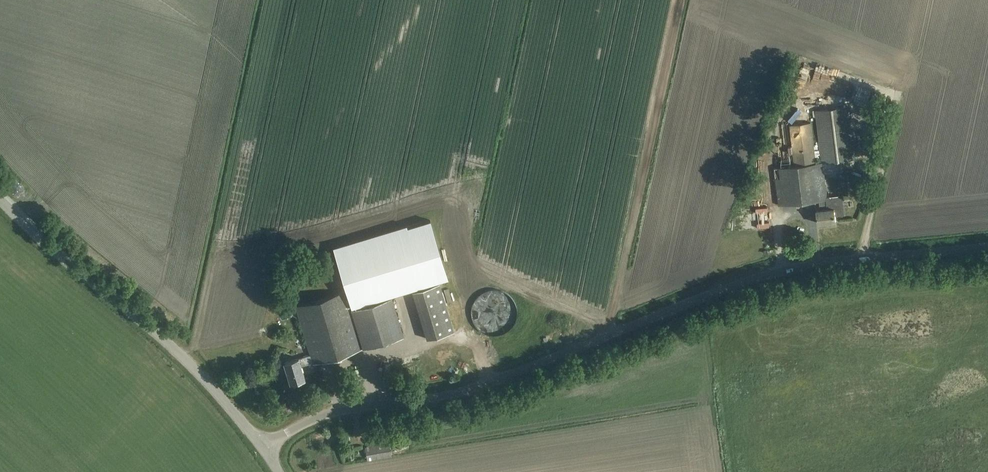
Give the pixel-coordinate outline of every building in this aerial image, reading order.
[(822,163),(855,158),(848,106),(815,111),(822,163)] [(864,110),(864,122),(874,122),(873,109),(864,110)] [(816,165),(811,124),(790,126),(795,168),(775,170),(779,207),(819,202),(820,211),(817,211),(819,224),(836,223),(835,209),(828,210),(822,164),(816,165)] [(431,220),(335,248),(351,306),(447,277),(431,220)] [(438,284),(410,293),(425,341),(453,333),(438,284)] [(351,310),(345,290),(296,306),(312,355),(285,363),(291,384),(306,379),(302,367),(314,363),(314,364),(361,349),(403,336),(391,297),(351,310)] [(485,298),(483,329),(516,332),(518,304),(491,302),(491,299),(485,298)] [(367,460),(391,456),(389,443),(365,447),(367,460)]
